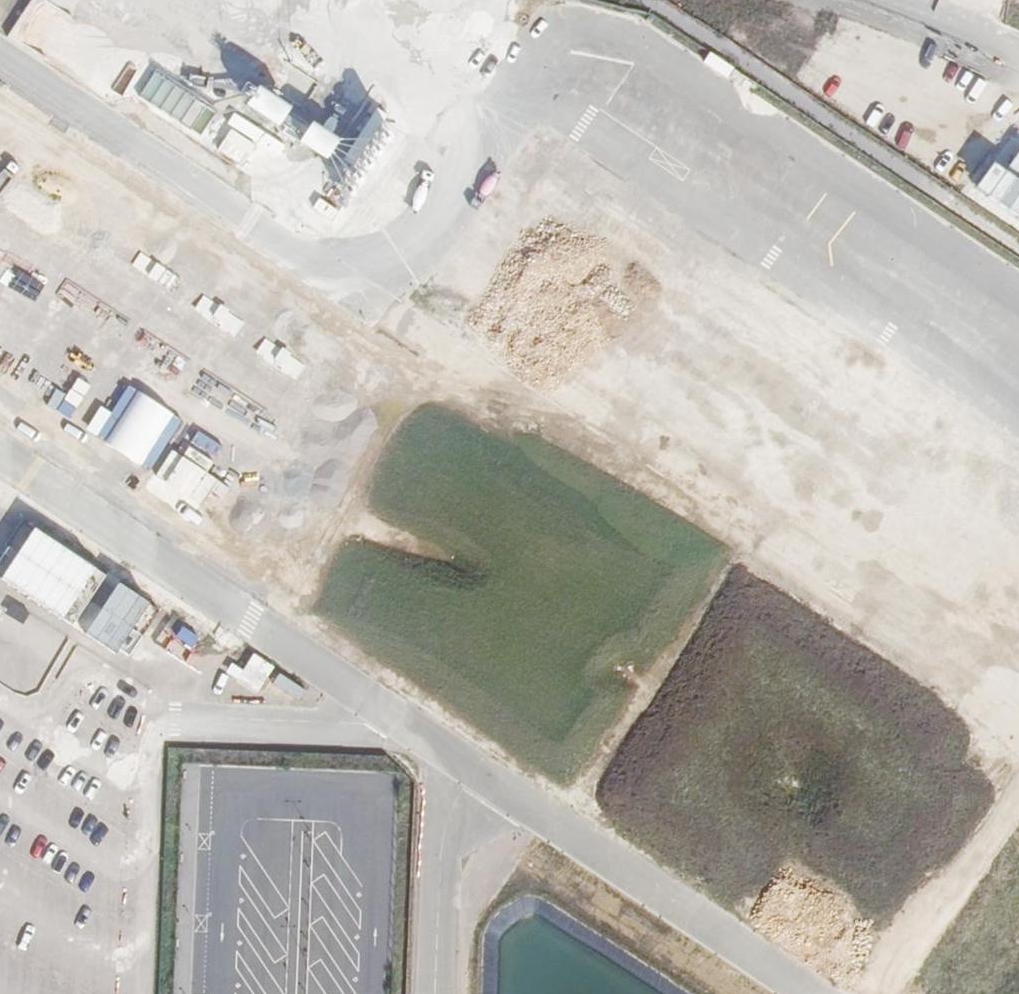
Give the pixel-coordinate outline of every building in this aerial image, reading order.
[(216,114),(152,70),(134,96),(199,140),(216,114)] [(269,128),(282,109),(244,83),(231,102),(269,128)] [(398,122),(372,105),(320,183),(346,200),(398,122)] [(334,137),(301,121),(290,144),(322,160),(334,137)] [(24,530),(0,566),(0,583),(72,631),(104,583),(24,530)] [(137,605),(104,583),(72,631),(71,631),(105,654),(137,605)] [(0,609),(0,633),(11,615),(0,609)]
